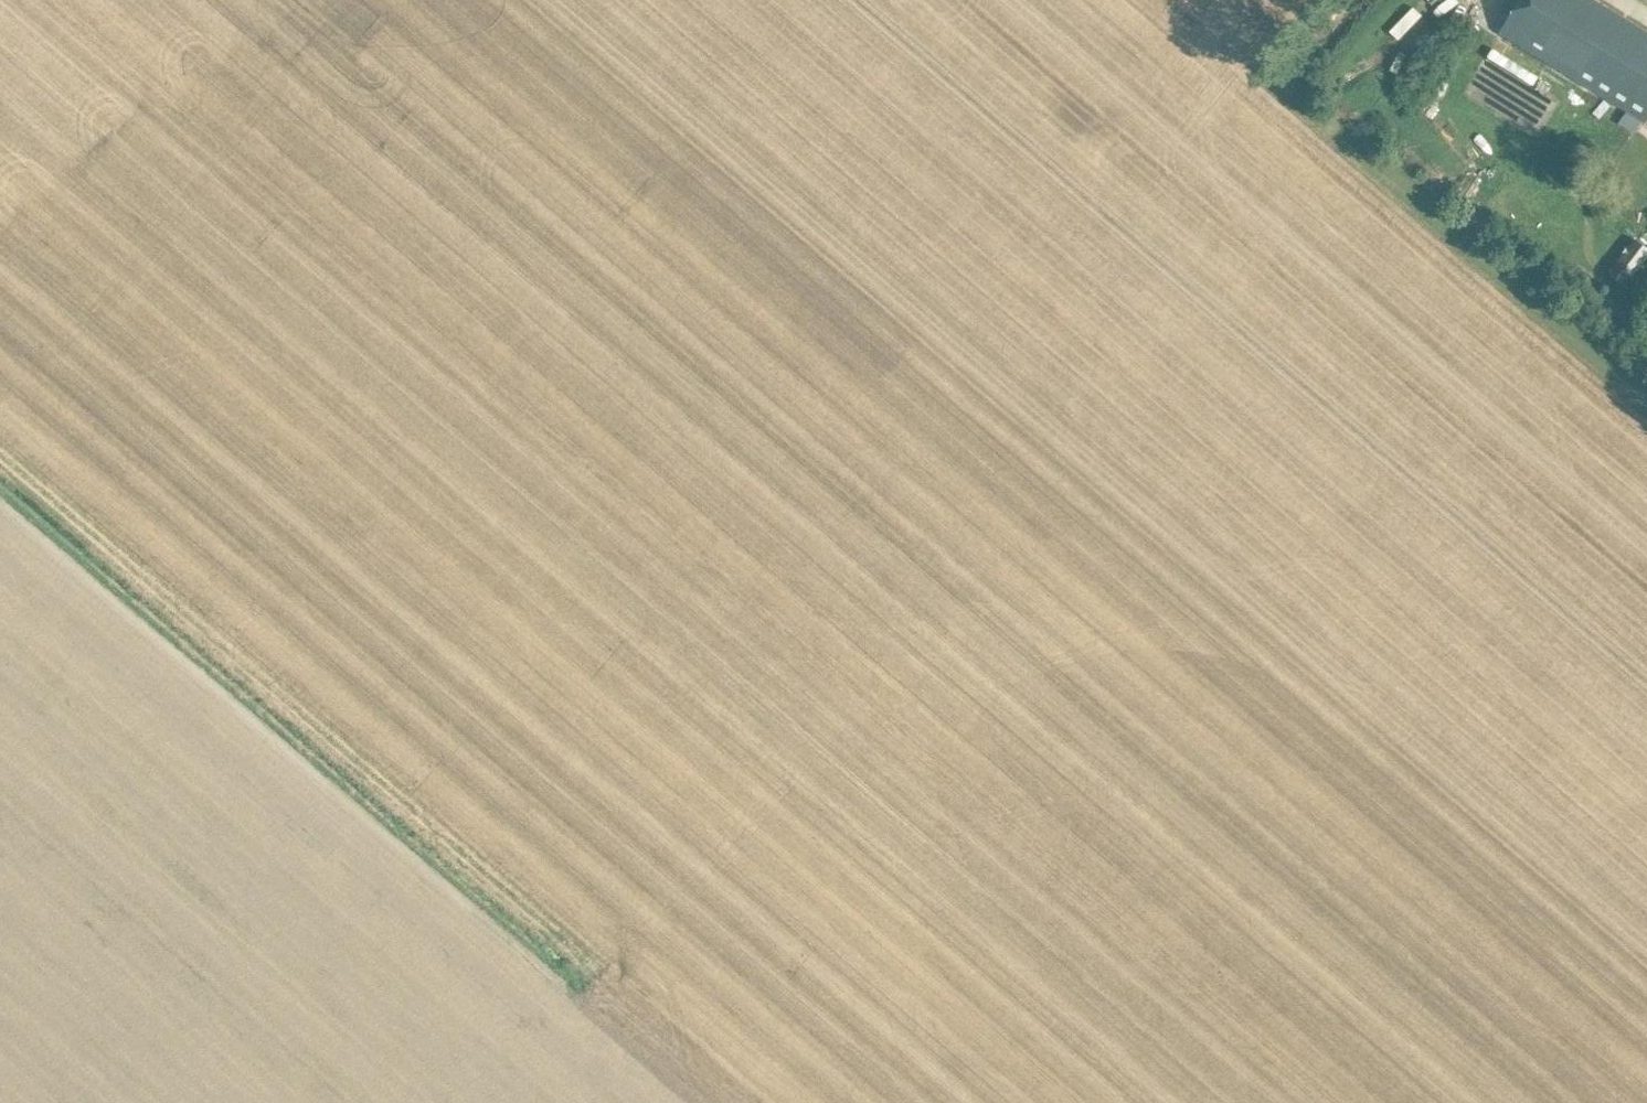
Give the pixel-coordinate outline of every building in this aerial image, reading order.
[(1646,123),(1646,122),(1646,30),(1604,0),(1522,0),(1505,25),(1646,123)] [(1646,259),(1646,248),(1635,239),(1610,272),(1627,285),(1646,259)]
